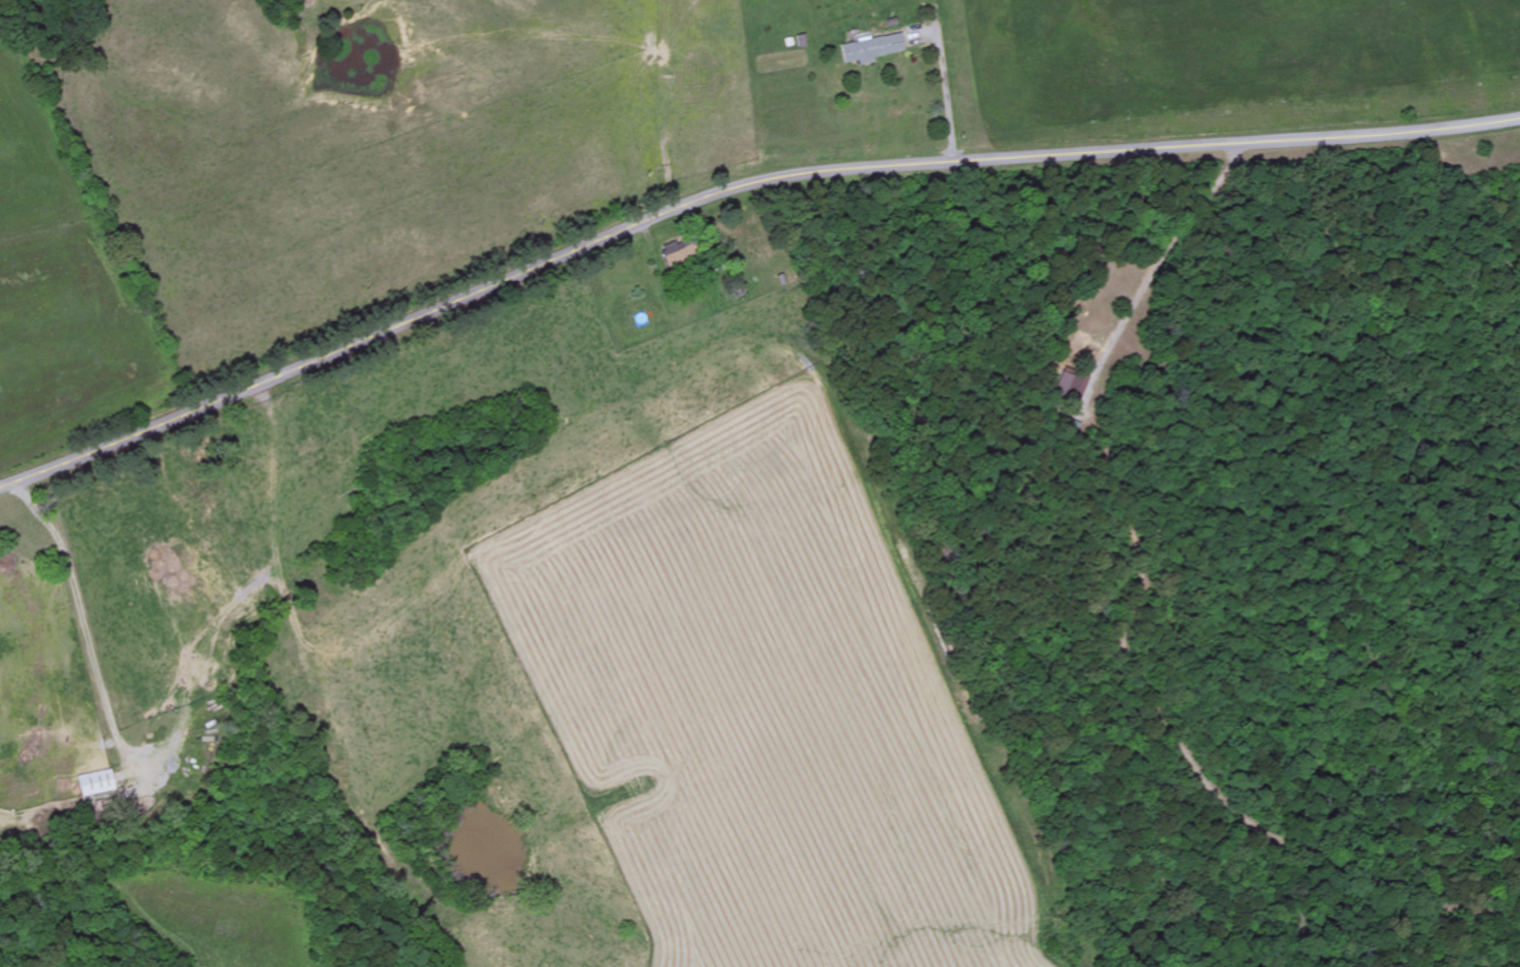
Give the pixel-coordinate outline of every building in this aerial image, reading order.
[(1082,382),(1059,373),(1051,394),(1075,403),(1082,382)] [(82,797),(116,793),(113,772),(79,776),(82,797)]
